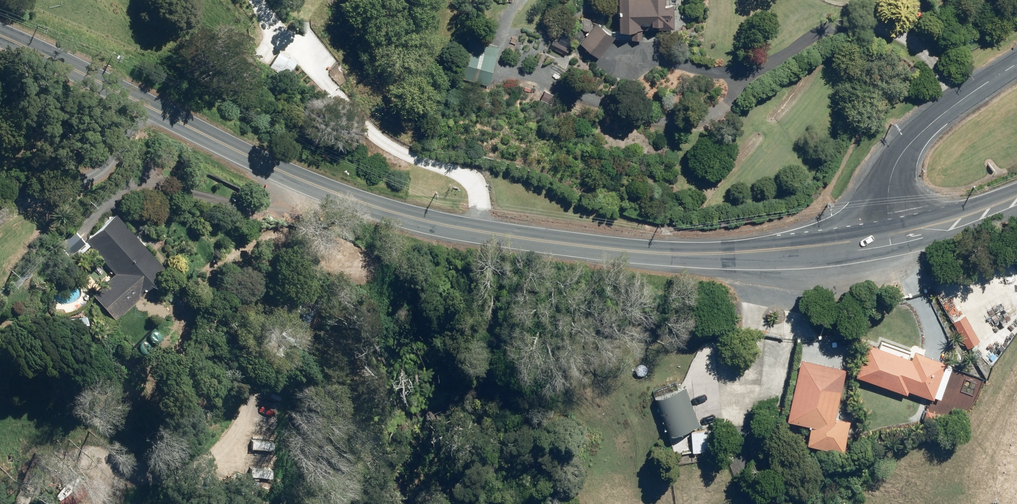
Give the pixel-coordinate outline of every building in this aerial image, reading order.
[(622,29),(633,29),(633,39),(644,39),(644,28),(676,28),(675,2),(669,2),(669,0),(622,0),(622,29)] [(619,34),(600,19),(581,41),(599,57),(619,34)] [(567,54),(576,35),(564,29),(559,40),(554,38),(550,47),(567,54)] [(461,76),(490,84),(502,44),(472,36),(461,76)] [(297,59),(280,49),(271,64),(289,74),(297,59)] [(546,89),(542,99),(553,104),(557,94),(546,89)] [(168,267),(116,210),(85,239),(115,271),(92,292),(115,316),(168,267)] [(981,339),(966,312),(954,319),(969,345),(981,339)] [(936,396),(949,358),(917,347),(914,355),(870,340),(858,373),(909,391),(911,387),(936,396)] [(848,366),(803,356),(789,418),(813,424),(810,440),(846,448),(852,419),(837,415),(848,366)] [(701,422),(687,384),(657,395),(670,433),(701,422)] [(938,410),(928,407),(925,416),(934,420),(938,410)] [(692,429),(694,451),(723,448),(721,426),(692,429)]
